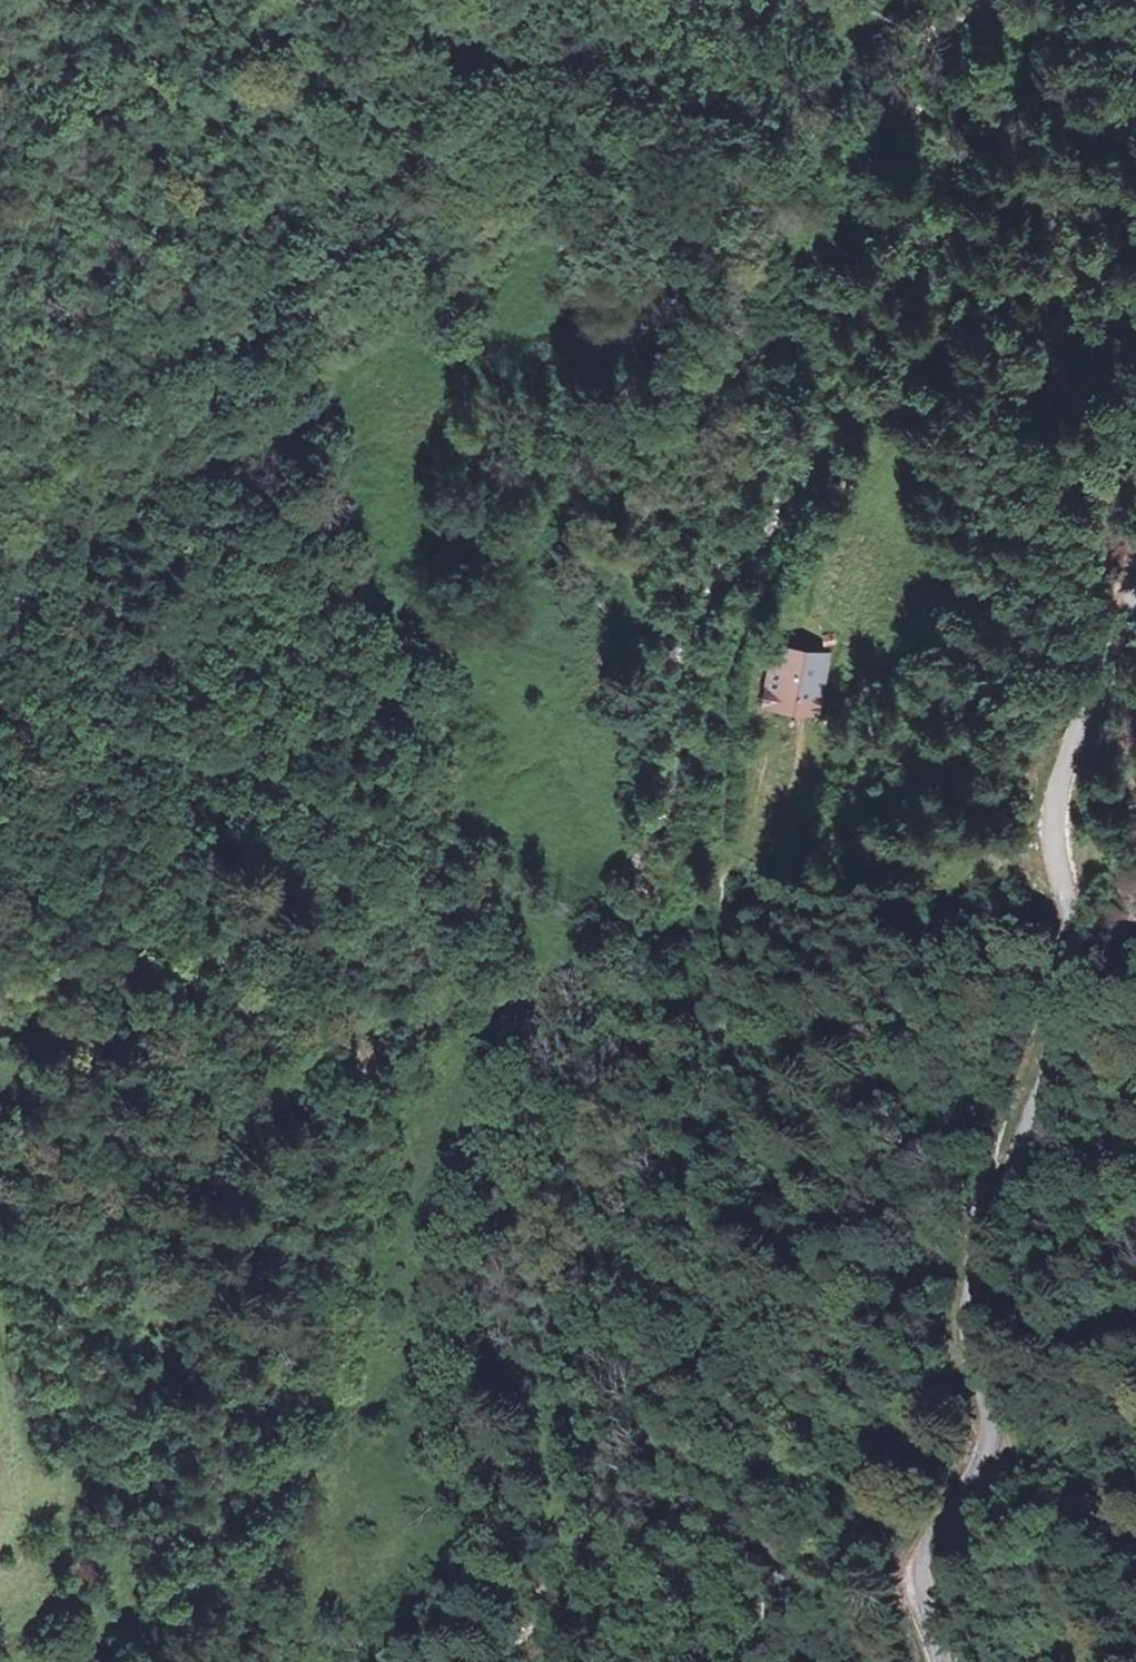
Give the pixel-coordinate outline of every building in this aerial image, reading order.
[(814,653),(766,643),(755,711),(797,719),(814,653)]
